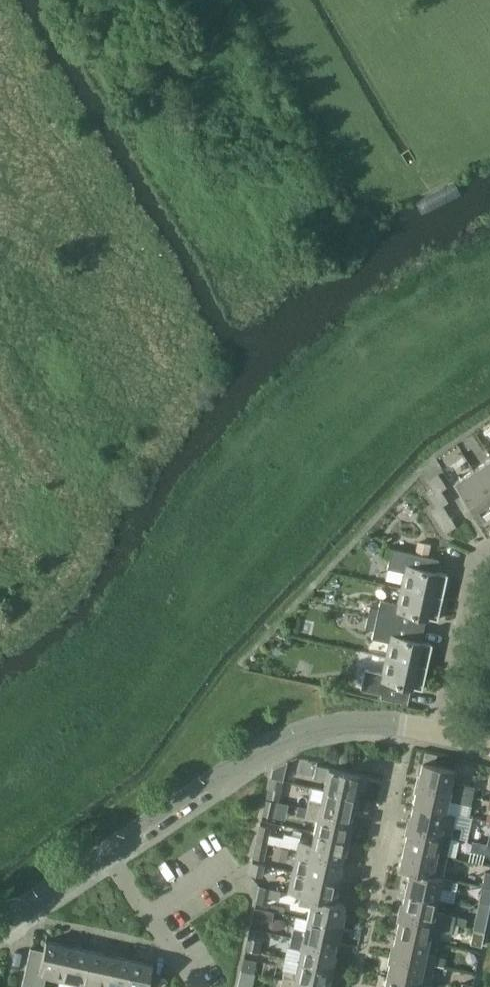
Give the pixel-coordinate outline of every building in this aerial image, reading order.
[(473,468),(489,494),(489,457),(473,468)] [(489,494),(473,468),(454,480),(479,520),(489,513),(489,504),(485,497),(489,494)] [(442,480),(438,474),(427,481),(431,487),(442,480)] [(440,488),(441,489),(446,486),(442,480),(431,487),(434,492),(440,488)] [(440,488),(434,492),(429,495),(433,502),(444,494),(441,489),(440,488)] [(442,503),(442,504),(448,501),(444,494),(433,502),(436,506),(442,503)] [(442,503),(436,506),(430,510),(434,516),(445,509),(442,504),(442,503)] [(445,509),(434,516),(437,521),(449,514),(445,509)] [(449,514),(437,521),(441,526),(452,519),(449,514)] [(441,526),(444,532),(456,525),(452,519),(441,526)] [(418,541),(416,553),(427,555),(429,543),(418,541)] [(391,547),(387,567),(403,571),(400,586),(442,596),(447,573),(438,571),(438,570),(432,569),(435,557),(427,555),(416,553),(391,547)] [(378,607),(370,605),(367,616),(419,627),(422,616),(428,617),(437,619),(442,596),(400,586),(396,602),(380,598),(378,607)] [(388,641),(384,656),(427,666),(432,643),(423,641),(423,640),(417,638),(419,627),(367,616),(365,626),(373,628),(371,637),(388,641)] [(422,689),(427,666),(384,656),(381,672),(365,668),(360,688),(403,698),(406,686),(412,687),(412,686),(422,689)] [(273,767),(270,777),(282,780),(287,759),(273,767)] [(417,778),(416,782),(471,794),(473,784),(453,780),(456,768),(422,761),(419,778),(417,778)] [(326,776),(323,788),(357,795),(360,783),(358,780),(360,773),(316,764),(314,774),(326,776)] [(266,798),(275,800),(278,801),(283,780),(282,780),(270,777),(269,785),(266,798)] [(417,787),(413,804),(456,813),(468,816),(471,803),(470,803),(471,794),(416,782),(415,787),(417,787)] [(309,797),(307,806),(350,816),(352,810),(355,808),(357,795),(323,788),(321,800),(309,797)] [(272,815),(275,800),(266,798),(262,813),(272,815)] [(298,804),(296,814),(317,819),(314,830),(348,837),(351,825),(349,822),(350,816),(307,806),(298,804)] [(408,820),(407,825),(451,834),(460,836),(462,827),(453,825),(456,813),(413,804),(409,821),(408,820)] [(260,824),(257,840),(267,842),(270,826),(260,824)] [(408,829),(404,846),(447,855),(451,834),(407,825),(406,829),(408,829)] [(345,850),(348,837),(314,830),(311,842),(300,839),(298,848),(341,858),(343,852),(345,850)] [(263,858),(267,842),(257,840),(253,856),(263,858)] [(442,877),(442,876),(447,855),(404,846),(400,863),(399,862),(398,867),(408,870),(442,877)] [(298,848),(293,870),(339,880),(341,867),(340,864),(341,858),(298,848)] [(250,873),(261,875),(264,864),(252,862),(250,873)] [(288,892),(300,894),(301,893),(332,899),(333,895),(336,893),(339,880),(293,870),(288,892)] [(453,878),(442,876),(442,877),(408,870),(407,873),(409,874),(405,890),(438,898),(441,885),(451,888),(453,878)] [(260,885),(256,900),(266,902),(267,896),(278,899),(280,890),(260,885)] [(482,885),(479,899),(489,901),(489,886),(482,885)] [(400,907),(399,911),(453,923),(455,914),(436,910),(438,898),(405,890),(401,907),(400,907)] [(298,903),(310,905),(307,917),(341,924),(344,912),(343,909),(342,909),(344,902),(332,899),(301,893),(300,894),(298,903)] [(272,920),(274,911),(254,907),(252,915),(272,920)] [(399,916),(396,933),(429,940),(440,942),(442,930),(451,932),(453,923),(399,911),(398,916),(399,916)] [(293,926),(291,936),(335,945),(336,939),(339,937),(341,924),(307,917),(305,929),(293,926)] [(473,929),(470,943),(481,945),(484,931),(473,929)] [(426,952),(429,940),(396,933),(392,949),(391,949),(390,953),(434,963),(442,965),(443,957),(436,956),(436,954),(426,952)] [(334,951),(335,945),(291,936),(289,945),(301,948),(298,958),(332,966),(335,954),(334,951)] [(248,938),(248,941),(246,950),(258,953),(261,940),(248,938)] [(58,979),(66,944),(45,939),(43,950),(30,947),(21,986),(43,986),(44,982),(40,975),(58,979)] [(58,979),(80,984),(88,949),(66,944),(58,979)] [(88,949),(80,984),(93,986),(102,986),(109,953),(88,949)] [(131,958),(109,953),(102,986),(124,986),(131,958)] [(390,958),(387,975),(430,984),(434,963),(390,953),(389,958),(390,958)] [(244,957),(241,969),(253,972),(256,960),(244,957)] [(131,958),(124,986),(147,986),(152,963),(131,958)] [(332,966),(298,958),(296,969),(286,966),(285,969),(284,969),(282,978),(324,986),(325,986),(326,984),(329,983),(332,966)] [(253,972),(241,969),(238,985),(247,986),(252,986),(255,972),(253,972)] [(430,984),(387,975),(384,986),(429,986),(430,984)] [(282,978),(280,986),(324,986),(282,978)]
